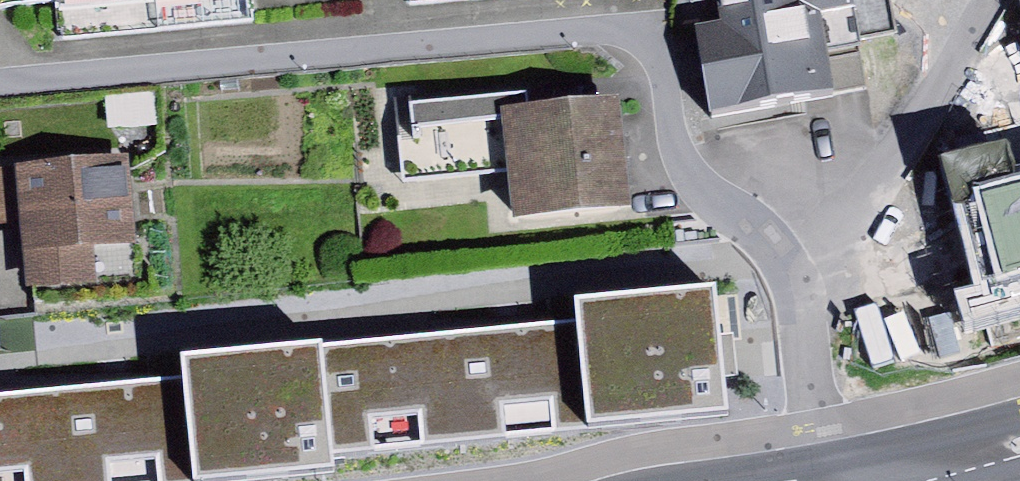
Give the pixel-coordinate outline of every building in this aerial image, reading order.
[(60,50),(250,27),(247,0),(54,0),(60,50)] [(704,27),(678,31),(695,134),(861,107),(848,26),(874,22),(871,0),(700,0),(704,27)] [(527,91),(388,104),(396,188),(500,178),(505,233),(626,221),(615,111),(530,119),(527,91)] [(106,98),(109,130),(158,127),(156,95),(106,98)] [(966,294),(970,311),(1019,298),(1019,173),(1014,175),(1006,144),(952,158),(986,289),(966,294)] [(0,180),(0,235),(9,235),(15,299),(92,292),(89,261),(136,257),(127,168),(0,180)] [(576,310),(577,326),(588,434),(726,420),(714,296),(576,310)] [(577,326),(320,353),(331,458),(588,434),(577,326)] [(184,382),(193,480),(299,480),(332,478),(331,458),(320,353),(182,366),(184,382)] [(0,401),(0,480),(193,480),(184,382),(0,401)]
